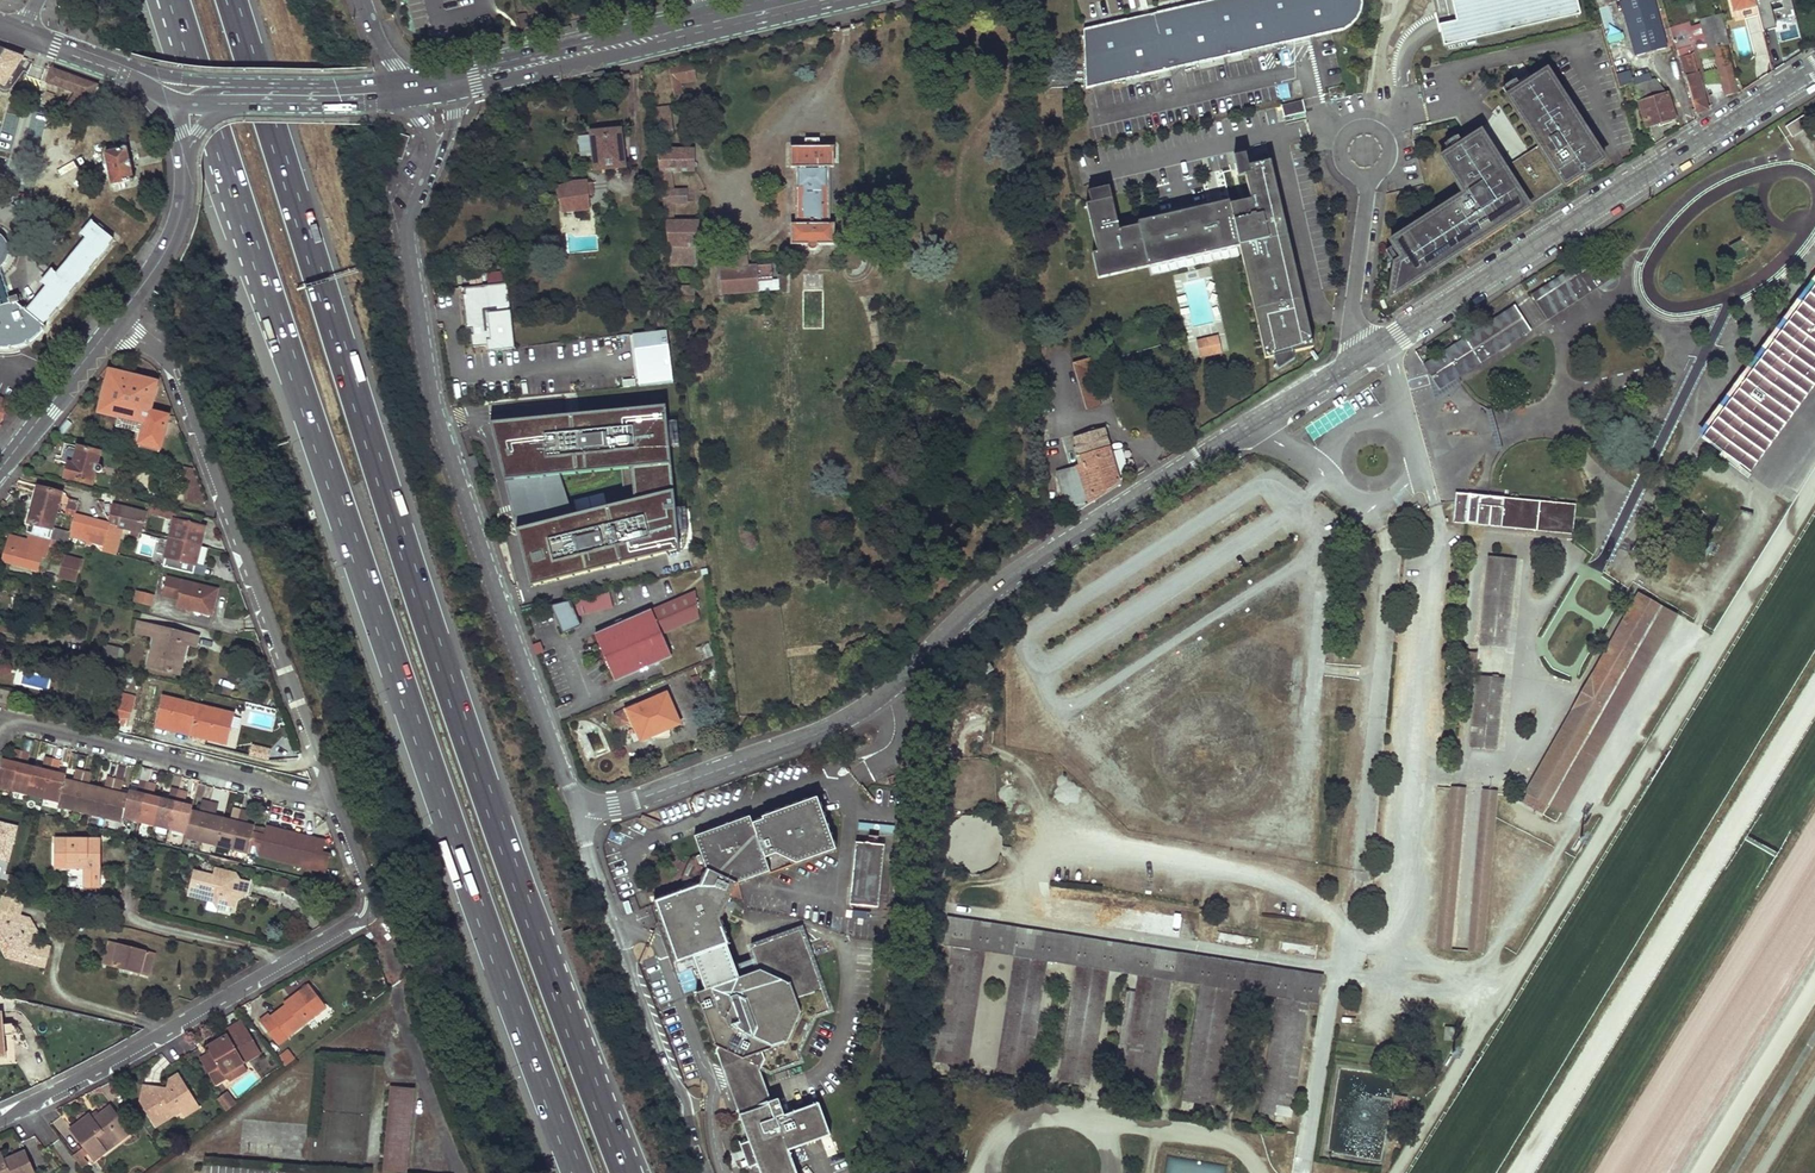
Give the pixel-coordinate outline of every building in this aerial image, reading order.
[(1082,31),(1084,90),(1331,34),(1341,30),(1344,29),(1348,28),(1351,26),(1354,24),(1357,21),(1360,18),(1362,14),(1363,10),(1364,6),(1364,2),(1364,0),(1215,0),(1082,31)] [(1441,47),(1578,16),(1574,0),(1449,0),(1454,22),(1436,25),(1437,27),(1441,47)] [(1592,1),(1594,9),(1605,6),(1603,0),(1597,0),(1592,1)] [(1619,3),(1634,57),(1663,49),(1649,0),(1630,0),(1619,3)] [(1753,7),(1751,0),(1728,0),(1731,13),(1753,7)] [(1762,28),(1796,20),(1791,0),(1755,0),(1762,28)] [(515,15),(518,29),(529,27),(526,13),(515,15)] [(1718,17),(1700,21),(1707,49),(1711,48),(1722,46),(1725,45),(1718,17)] [(1709,108),(1687,23),(1668,29),(1676,59),(1678,58),(1692,109),(1690,109),(1691,113),(1709,108)] [(1722,46),(1711,48),(1723,97),(1735,93),(1722,46)] [(0,58),(0,84),(4,86),(23,57),(5,50),(0,58)] [(689,65),(667,70),(671,95),(672,94),(679,93),(677,83),(692,80),(689,65)] [(1494,110),(1484,127),(1439,156),(1462,192),(1390,239),(1401,256),(1393,261),(1388,303),(1536,207),(1531,200),(1563,181),(1567,187),(1610,159),(1550,66),(1506,94),(1538,143),(1530,148),(1498,100),(1492,107),(1494,110)] [(51,67),(46,83),(75,93),(67,106),(80,114),(98,85),(51,67)] [(1631,82),(1631,79),(1628,70),(1621,72),(1616,73),(1619,83),(1620,85),(1631,82)] [(1631,82),(1633,87),(1650,82),(1648,75),(1631,79),(1631,82)] [(1645,127),(1672,119),(1665,95),(1662,96),(1650,82),(1633,87),(1645,127)] [(1302,100),(1281,106),(1281,107),(1284,118),(1305,113),(1302,100)] [(667,107),(651,109),(654,138),(671,136),(667,107)] [(1784,127),(1790,135),(1814,119),(1814,107),(1784,127)] [(617,129),(588,133),(592,169),(621,166),(617,129)] [(1781,133),(1776,137),(1779,142),(1784,138),(1781,133)] [(399,135),(392,156),(402,159),(409,138),(399,135)] [(818,139),(803,139),(803,147),(818,147),(818,139)] [(658,144),(655,145),(667,255),(692,256),(693,223),(670,223),(670,203),(673,203),(673,189),(671,190),(668,169),(689,169),(689,151),(667,150),(667,149),(666,147),(665,146),(659,147),(658,144)] [(803,147),(788,148),(789,168),(793,168),(794,224),(788,223),(788,245),(805,245),(806,249),(807,250),(810,251),(813,250),(816,247),(817,244),(833,244),(833,223),(827,224),(827,167),(833,167),(832,147),(818,147),(803,147)] [(105,153),(112,185),(134,181),(131,169),(132,168),(130,161),(129,161),(127,149),(105,153)] [(1092,205),(1089,206),(1100,254),(1097,255),(1092,256),(1097,281),(1150,269),(1239,249),(1241,258),(1264,359),(1312,349),(1297,284),(1293,267),(1270,164),(1249,168),(1245,155),(1235,157),(1238,171),(1231,172),(1222,174),(1229,204),(1230,207),(1213,211),(1213,207),(1138,224),(1139,228),(1119,232),(1108,188),(1089,192),(1092,205)] [(570,183),(552,189),(558,213),(587,211),(586,196),(591,195),(591,181),(570,183)] [(4,307),(0,308),(0,349),(1,349),(4,349),(8,350),(11,349),(15,349),(18,348),(21,347),(24,346),(27,344),(29,343),(32,341),(34,340),(36,338),(38,337),(39,335),(42,333),(44,330),(46,327),(40,322),(47,315),(49,317),(57,307),(54,305),(66,290),(69,293),(77,283),(74,281),(86,266),(89,269),(97,259),(94,256),(106,242),(109,244),(113,239),(92,221),(81,234),(86,238),(57,274),(52,270),(41,282),(47,287),(27,311),(16,302),(19,302),(17,296),(15,296),(13,290),(8,292),(10,298),(8,299),(0,274),(0,296),(4,307)] [(6,259),(7,256),(8,253),(8,250),(8,247),(7,245),(6,242),(5,239),(3,237),(1,235),(0,235),(0,267),(1,266),(3,264),(5,261),(6,259)] [(1591,255),(1530,293),(1546,319),(1566,306),(1565,305),(1559,296),(1584,280),(1579,272),(1584,268),(1595,285),(1599,283),(1597,279),(1597,275),(1600,272),(1591,255)] [(719,269),(720,283),(721,296),(759,294),(759,292),(758,281),(758,280),(772,280),(771,265),(749,266),(748,257),(727,258),(728,268),(728,269),(719,269)] [(1584,280),(1559,296),(1565,305),(1595,285),(1584,268),(1579,272),(1584,280)] [(758,281),(759,292),(778,290),(778,279),(772,280),(758,281)] [(504,281),(461,286),(462,293),(459,293),(463,330),(469,329),(470,335),(468,335),(469,347),(484,346),(485,351),(512,348),(504,281)] [(691,286),(674,286),(674,297),(676,297),(691,297),(691,286)] [(1701,437),(1737,464),(1745,454),(1814,360),(1814,297),(1787,335),(1780,330),(1729,398),(1736,403),(1729,413),(1722,409),(1701,437)] [(657,303),(656,311),(663,311),(663,318),(669,318),(669,303),(657,303)] [(1512,305),(1433,356),(1435,361),(1424,367),(1438,389),(1528,330),(1512,305)] [(637,387),(672,382),(665,330),(629,335),(637,387)] [(1216,338),(1205,340),(1206,344),(1201,346),(1203,356),(1220,352),(1216,338)] [(1205,340),(1196,342),(1199,357),(1203,356),(1201,346),(1206,344),(1205,340)] [(1433,356),(1422,363),(1424,367),(1435,361),(1433,356)] [(1070,364),(1084,411),(1094,408),(1084,371),(1099,367),(1097,357),(1070,364)] [(1745,454),(1754,461),(1814,379),(1814,360),(1745,454)] [(143,416),(144,410),(150,412),(151,410),(154,394),(149,392),(152,381),(115,372),(112,383),(107,382),(102,401),(138,410),(137,415),(143,416)] [(1043,375),(1035,374),(1035,389),(1044,389),(1043,375)] [(10,403),(0,398),(0,423),(10,403)] [(143,428),(164,433),(169,414),(151,410),(150,412),(144,410),(143,416),(137,415),(138,410),(102,401),(99,412),(144,424),(143,428)] [(669,407),(494,423),(508,478),(673,464),(669,407)] [(160,450),(164,433),(143,428),(139,445),(160,450)] [(1055,480),(1066,516),(1079,508),(1080,508),(1117,485),(1118,485),(1102,431),(1071,439),(1081,473),(1070,476),(1069,470),(1053,474),(1055,480)] [(92,485),(95,471),(98,472),(99,472),(100,472),(101,472),(102,471),(102,470),(102,469),(102,468),(102,467),(101,467),(101,466),(100,466),(97,465),(101,452),(65,443),(60,461),(69,463),(65,478),(92,485)] [(1513,466),(1522,454),(1515,449),(1506,461),(1513,466)] [(198,480),(194,470),(184,467),(185,477),(198,480)] [(198,480),(185,477),(188,502),(200,505),(206,502),(203,493),(198,480)] [(68,543),(69,536),(70,534),(52,529),(62,493),(38,486),(26,532),(29,533),(56,540),(68,543)] [(676,491),(516,527),(532,586),(681,549),(676,491)] [(1573,504),(1454,492),(1453,501),(1451,523),(1570,534),(1573,504)] [(112,505),(109,521),(111,525),(117,527),(140,533),(141,532),(145,513),(112,505)] [(176,511),(170,539),(200,546),(205,527),(200,526),(202,518),(176,511)] [(75,516),(70,534),(69,536),(86,541),(92,520),(75,516)] [(91,545),(91,542),(104,545),(109,525),(92,520),(86,541),(86,543),(91,545)] [(117,527),(111,525),(109,525),(104,545),(102,552),(114,555),(120,534),(116,533),(117,527)] [(54,548),(56,540),(29,533),(27,540),(10,536),(3,561),(37,571),(41,557),(45,558),(48,546),(54,548)] [(170,539),(165,558),(178,561),(177,564),(195,568),(196,563),(200,546),(170,539)] [(158,545),(153,564),(171,569),(172,565),(167,563),(167,562),(162,560),(165,542),(159,541),(158,546),(158,545)] [(208,548),(200,546),(196,563),(204,564),(208,548)] [(1592,563),(1604,569),(1609,560),(1597,553),(1592,563)] [(82,561),(64,557),(60,570),(78,574),(82,561)] [(1511,559),(1491,557),(1481,646),(1502,648),(1511,559)] [(78,574),(60,570),(59,577),(76,581),(78,574)] [(167,577),(162,596),(178,600),(177,607),(195,612),(196,609),(200,610),(202,613),(212,616),(218,589),(167,577)] [(132,604),(151,607),(154,595),(135,591),(132,604)] [(648,610),(592,634),(612,681),(669,656),(659,634),(697,618),(692,591),(648,610)] [(580,617),(613,608),(608,592),(576,601),(580,617)] [(1637,593),(1576,699),(1590,706),(1644,612),(1653,617),(1553,791),(1565,798),(1558,809),(1562,812),(1675,614),(1637,593)] [(568,607),(552,614),(560,633),(576,627),(568,607)] [(1531,780),(1524,790),(1558,809),(1565,798),(1553,791),(1653,617),(1644,612),(1590,706),(1576,699),(1575,698),(1529,779),(1531,780)] [(148,624),(138,622),(136,633),(145,635),(148,624)] [(22,637),(24,629),(0,624),(0,632),(22,637)] [(51,628),(32,624),(31,629),(49,633),(51,628)] [(148,624),(145,635),(156,637),(149,667),(177,674),(181,656),(184,657),(187,644),(196,647),(198,637),(148,624)] [(534,655),(543,653),(540,643),(531,646),(534,655)] [(695,649),(700,662),(714,656),(708,643),(695,649)] [(105,645),(103,655),(117,659),(120,649),(105,645)] [(977,647),(968,653),(982,675),(991,670),(977,647)] [(1476,664),(1478,654),(1469,652),(1467,663),(1476,664)] [(1499,677),(1478,676),(1471,747),(1492,748),(1499,677)] [(11,705),(14,694),(0,690),(0,702),(11,705)] [(121,693),(114,722),(127,725),(134,697),(121,693)] [(665,693),(626,710),(639,740),(676,724),(672,713),(673,713),(665,693)] [(226,744),(233,714),(163,697),(157,723),(193,732),(192,735),(226,744)] [(193,732),(157,723),(156,726),(192,735),(193,732)] [(250,756),(268,760),(271,749),(252,745),(250,756)] [(0,773),(0,788),(13,791),(22,752),(14,750),(12,757),(11,762),(3,760),(0,771),(0,773)] [(22,752),(13,791),(28,794),(34,768),(27,766),(30,754),(22,752)] [(34,768),(28,794),(44,798),(53,760),(45,758),(42,770),(34,768)] [(53,760),(44,798),(59,802),(65,780),(66,776),(58,774),(61,762),(53,760)] [(65,780),(59,802),(58,806),(75,810),(84,772),(76,770),(73,782),(65,780)] [(84,772),(75,810),(90,814),(97,788),(89,786),(92,774),(84,772)] [(97,788),(90,814),(106,818),(115,780),(107,778),(104,790),(97,788)] [(115,780),(106,818),(122,822),(123,818),(128,795),(120,794),(123,781),(115,780)] [(129,791),(128,795),(123,818),(139,822),(148,783),(140,781),(137,793),(129,791)] [(148,783),(139,822),(154,826),(161,799),(153,797),(156,785),(148,783)] [(1464,789),(1451,787),(1435,947),(1448,948),(1464,789)] [(161,799),(154,826),(170,829),(179,791),(171,789),(168,801),(161,799)] [(1495,791),(1483,789),(1467,950),(1478,951),(1495,791)] [(179,791),(170,829),(186,833),(191,811),(192,807),(185,805),(187,793),(179,791)] [(683,889),(651,900),(674,963),(692,957),(704,989),(694,992),(712,1045),(756,1065),(769,1071),(798,1060),(795,1051),(810,1016),(828,1010),(809,957),(798,929),(748,947),(756,970),(736,977),(724,945),(727,943),(717,917),(733,883),(736,882),(767,871),(762,857),(772,854),(794,863),(833,849),(814,796),(759,816),(760,818),(750,822),(747,816),(692,836),(698,853),(688,857),(679,878),(683,889)] [(202,801),(199,813),(191,811),(186,833),(185,838),(201,842),(210,803),(202,801)] [(210,803),(201,842),(216,845),(223,819),(215,817),(218,805),(210,803)] [(232,849),(241,811),(233,809),(230,820),(223,819),(216,845),(232,849)] [(241,811),(232,849),(248,853),(251,841),(253,833),(255,827),(246,824),(249,813),(241,811)] [(960,830),(977,827),(976,816),(959,818),(960,830)] [(17,826),(0,823),(0,862),(9,864),(17,826)] [(263,844),(260,856),(325,872),(330,855),(322,853),(325,841),(316,839),(315,842),(304,839),(305,836),(267,827),(266,829),(265,835),(253,833),(251,841),(263,844)] [(265,835),(266,829),(255,827),(253,833),(265,835)] [(55,839),(55,867),(85,867),(85,879),(99,879),(99,867),(101,867),(101,840),(55,839)] [(885,846),(855,843),(849,906),(879,909),(885,846)] [(239,862),(210,855),(209,860),(238,867),(239,862)] [(767,869),(777,870),(778,861),(768,860),(767,869)] [(233,912),(236,897),(231,896),(232,890),(238,892),(246,894),(249,883),(235,879),(236,874),(216,869),(214,877),(195,872),(190,893),(200,895),(199,898),(209,900),(224,904),(222,909),(233,912)] [(105,870),(105,882),(121,883),(122,870),(105,870)] [(99,879),(85,879),(85,887),(99,887),(99,879)] [(50,950),(47,945),(36,943),(27,940),(18,925),(21,915),(24,901),(2,895),(0,903),(0,934),(10,952),(8,959),(45,969),(50,950)] [(224,904),(209,900),(206,910),(221,914),(222,909),(224,904)] [(21,915),(18,925),(27,940),(36,943),(38,933),(30,918),(21,915)] [(945,919),(942,940),(995,948),(998,927),(945,918),(945,919)] [(998,927),(995,948),(1005,950),(1008,929),(998,927)] [(1008,929),(1005,950),(1056,958),(1059,937),(1055,936),(1008,929)] [(8,959),(10,952),(0,934),(0,945),(8,959)] [(1059,937),(1056,958),(1066,960),(1070,938),(1059,937)] [(1070,938),(1066,960),(1117,968),(1121,947),(1070,938)] [(118,944),(109,941),(103,965),(112,967),(118,944)] [(149,976),(155,953),(118,944),(112,967),(149,976)] [(957,947),(938,1062),(948,1064),(960,1065),(979,950),(957,947)] [(1121,947),(1117,968),(1127,969),(1130,948),(1121,947)] [(1130,948),(1127,969),(1179,977),(1183,957),(1130,948)] [(1019,957),(1002,1072),(1013,1074),(1023,1075),(1041,960),(1019,957)] [(1183,957),(1179,977),(1189,979),(1192,958),(1183,957)] [(1192,958),(1189,979),(1250,989),(1253,968),(1238,965),(1192,958)] [(1081,966),(1064,1082),(1074,1083),(1084,1085),(1101,969),(1081,966)] [(1253,968),(1250,989),(1260,990),(1262,969),(1253,968)] [(1262,969),(1260,990),(1319,1000),(1322,978),(1262,969)] [(693,972),(679,975),(684,992),(698,988),(693,972)] [(1141,976),(1123,1091),(1136,1093),(1145,1095),(1164,980),(1141,976)] [(326,1007),(309,985),(301,991),(303,994),(286,1006),(271,1018),(286,1038),(326,1007)] [(1205,985),(1187,1101),(1197,1102),(1208,1104),(1226,989),(1205,985)] [(301,991),(284,1003),(286,1006),(303,994),(301,991)] [(1282,998),(1264,1113),(1275,1114),(1284,1116),(1302,1001),(1282,998)] [(241,1022),(224,1032),(227,1036),(228,1039),(245,1029),(241,1022)] [(3,1025),(4,1036),(13,1034),(12,1024),(3,1025)] [(1452,1027),(1444,1026),(1442,1038),(1450,1039),(1452,1027)] [(214,1057),(204,1063),(216,1084),(227,1078),(225,1074),(259,1053),(245,1029),(228,1039),(227,1036),(208,1047),(211,1052),(214,1057)] [(764,1087),(756,1065),(712,1045),(729,1089),(738,1115),(767,1105),(766,1102),(769,1100),(764,1087)] [(288,1049),(275,1058),(283,1068),(295,1059),(288,1049)] [(201,1058),(204,1063),(214,1057),(211,1052),(201,1058)] [(960,1065),(948,1064),(945,1079),(957,1081),(960,1065)] [(145,1103),(144,1109),(155,1127),(172,1117),(173,1113),(170,1108),(179,1103),(183,1110),(184,1111),(191,1113),(200,1107),(189,1090),(183,1089),(185,1083),(179,1074),(170,1080),(168,1090),(168,1092),(163,1094),(158,1094),(159,1088),(144,1085),(140,1102),(145,1103)] [(404,1172),(412,1088),(390,1087),(383,1170),(404,1172)] [(225,1113),(236,1105),(227,1092),(216,1100),(225,1113)] [(767,1105),(738,1115),(748,1139),(738,1144),(746,1167),(756,1163),(760,1172),(796,1172),(787,1150),(826,1135),(816,1102),(783,1114),(777,1098),(769,1100),(766,1102),(767,1105)] [(173,1113),(172,1117),(183,1110),(179,1103),(170,1108),(173,1113)] [(71,1129),(95,1161),(106,1152),(103,1148),(118,1137),(112,1130),(122,1123),(110,1107),(99,1116),(93,1120),(90,1117),(89,1115),(71,1129)] [(103,1148),(106,1152),(130,1133),(122,1123),(112,1130),(118,1137),(103,1148)] [(79,1145),(72,1151),(75,1155),(82,1150),(79,1145)] [(0,1157),(0,1172),(33,1172),(24,1152),(3,1161),(1,1157),(0,1157)] [(227,1170),(206,1165),(204,1172),(226,1172),(227,1170)]
